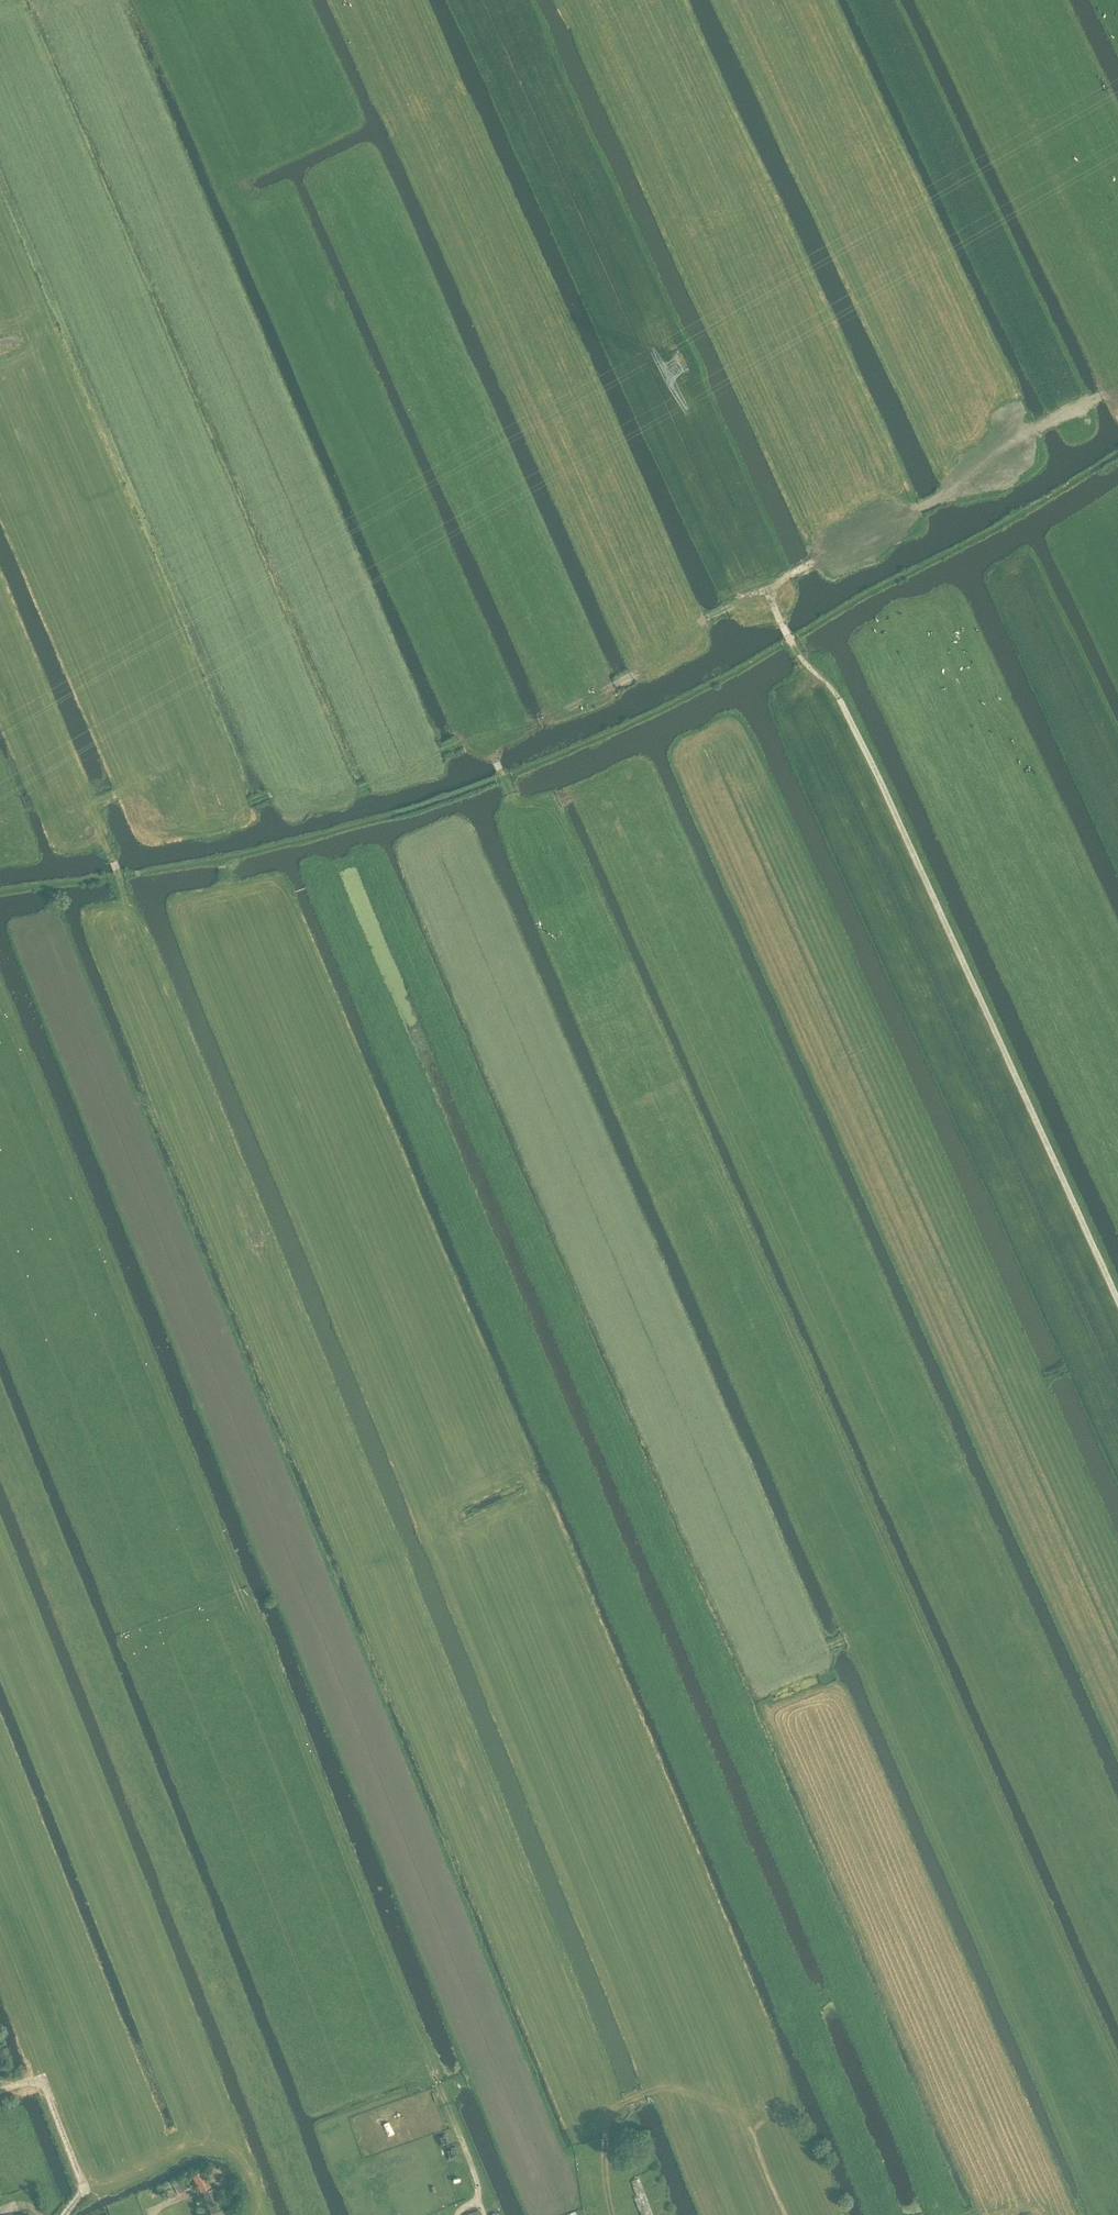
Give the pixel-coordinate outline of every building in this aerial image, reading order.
[(193,2176),(201,2191),(211,2186),(203,2170),(193,2176)] [(223,2214),(225,2214),(223,2209),(221,2203),(220,2203),(214,2188),(203,2192),(211,2214),(222,2214),(223,2214)]
